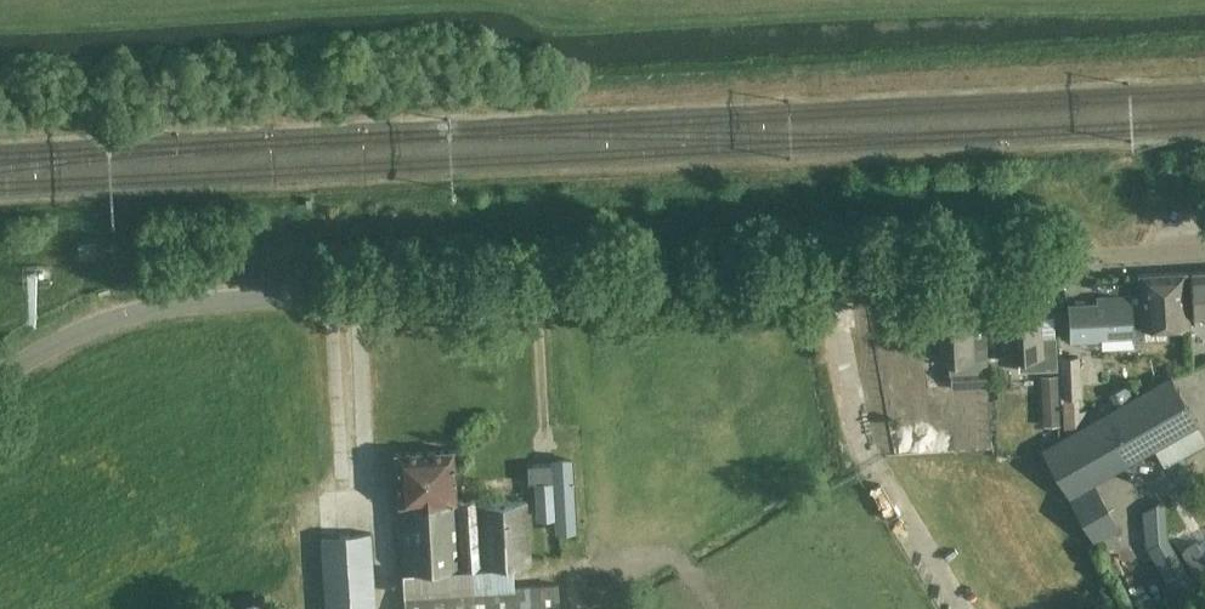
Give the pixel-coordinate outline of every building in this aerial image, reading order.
[(79,257),(97,256),(96,243),(78,244),(79,257)] [(1192,271),(1192,273),(1194,316),(1194,318),(1204,317),(1204,271),(1192,271)] [(1186,272),(1138,274),(1139,301),(1123,302),(1122,296),(1096,298),(1097,303),(1068,304),(1070,334),(1133,330),(1133,326),(1140,325),(1140,326),(1189,323),(1186,272)] [(1019,370),(1057,368),(1056,343),(1040,344),(1038,306),(1003,308),(1006,356),(1018,356),(1019,370)] [(951,388),(990,386),(989,371),(987,371),(986,347),(971,347),(969,309),(934,311),(936,360),(948,359),(949,373),(951,373),(951,388)] [(1061,356),(1062,397),(1081,396),(1079,355),(1061,356)] [(1196,424),(1170,377),(1043,449),(1069,495),(1154,448),(1164,466),(1204,442),(1204,440),(1196,424)] [(402,571),(530,563),(526,500),(478,503),(478,499),(457,501),(453,450),(454,450),(454,449),(395,452),(395,453),(396,454),(402,571)] [(569,450),(549,452),(550,474),(535,474),(537,512),(556,511),(557,527),(574,526),(569,450)] [(1094,542),(1119,528),(1095,485),(1069,499),(1094,542)] [(370,533),(321,536),(326,608),(375,608),(370,533)] [(404,593),(405,608),(558,608),(556,582),(404,593)]
